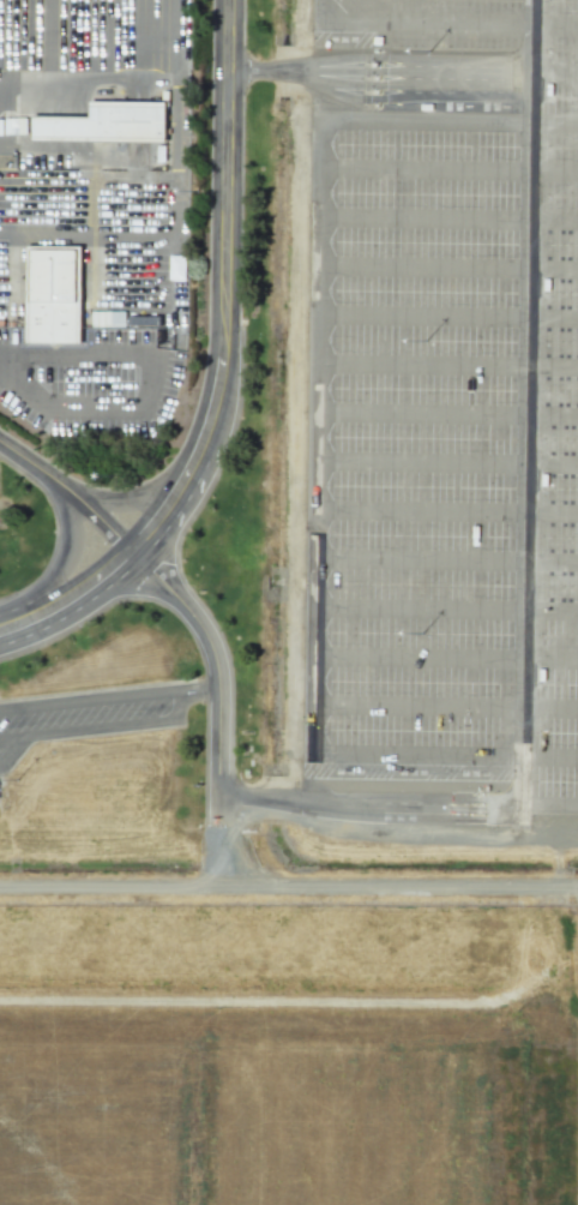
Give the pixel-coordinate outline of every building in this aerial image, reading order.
[(165,102),(89,101),(89,116),(31,115),(31,138),(164,140),(165,102)] [(4,118),(4,134),(25,133),(25,116),(4,118)] [(29,251),(89,253),(88,350),(29,352),(29,251)] [(150,301),(165,301),(165,278),(150,277),(150,301)] [(90,326),(125,325),(124,310),(90,311),(90,326)]
